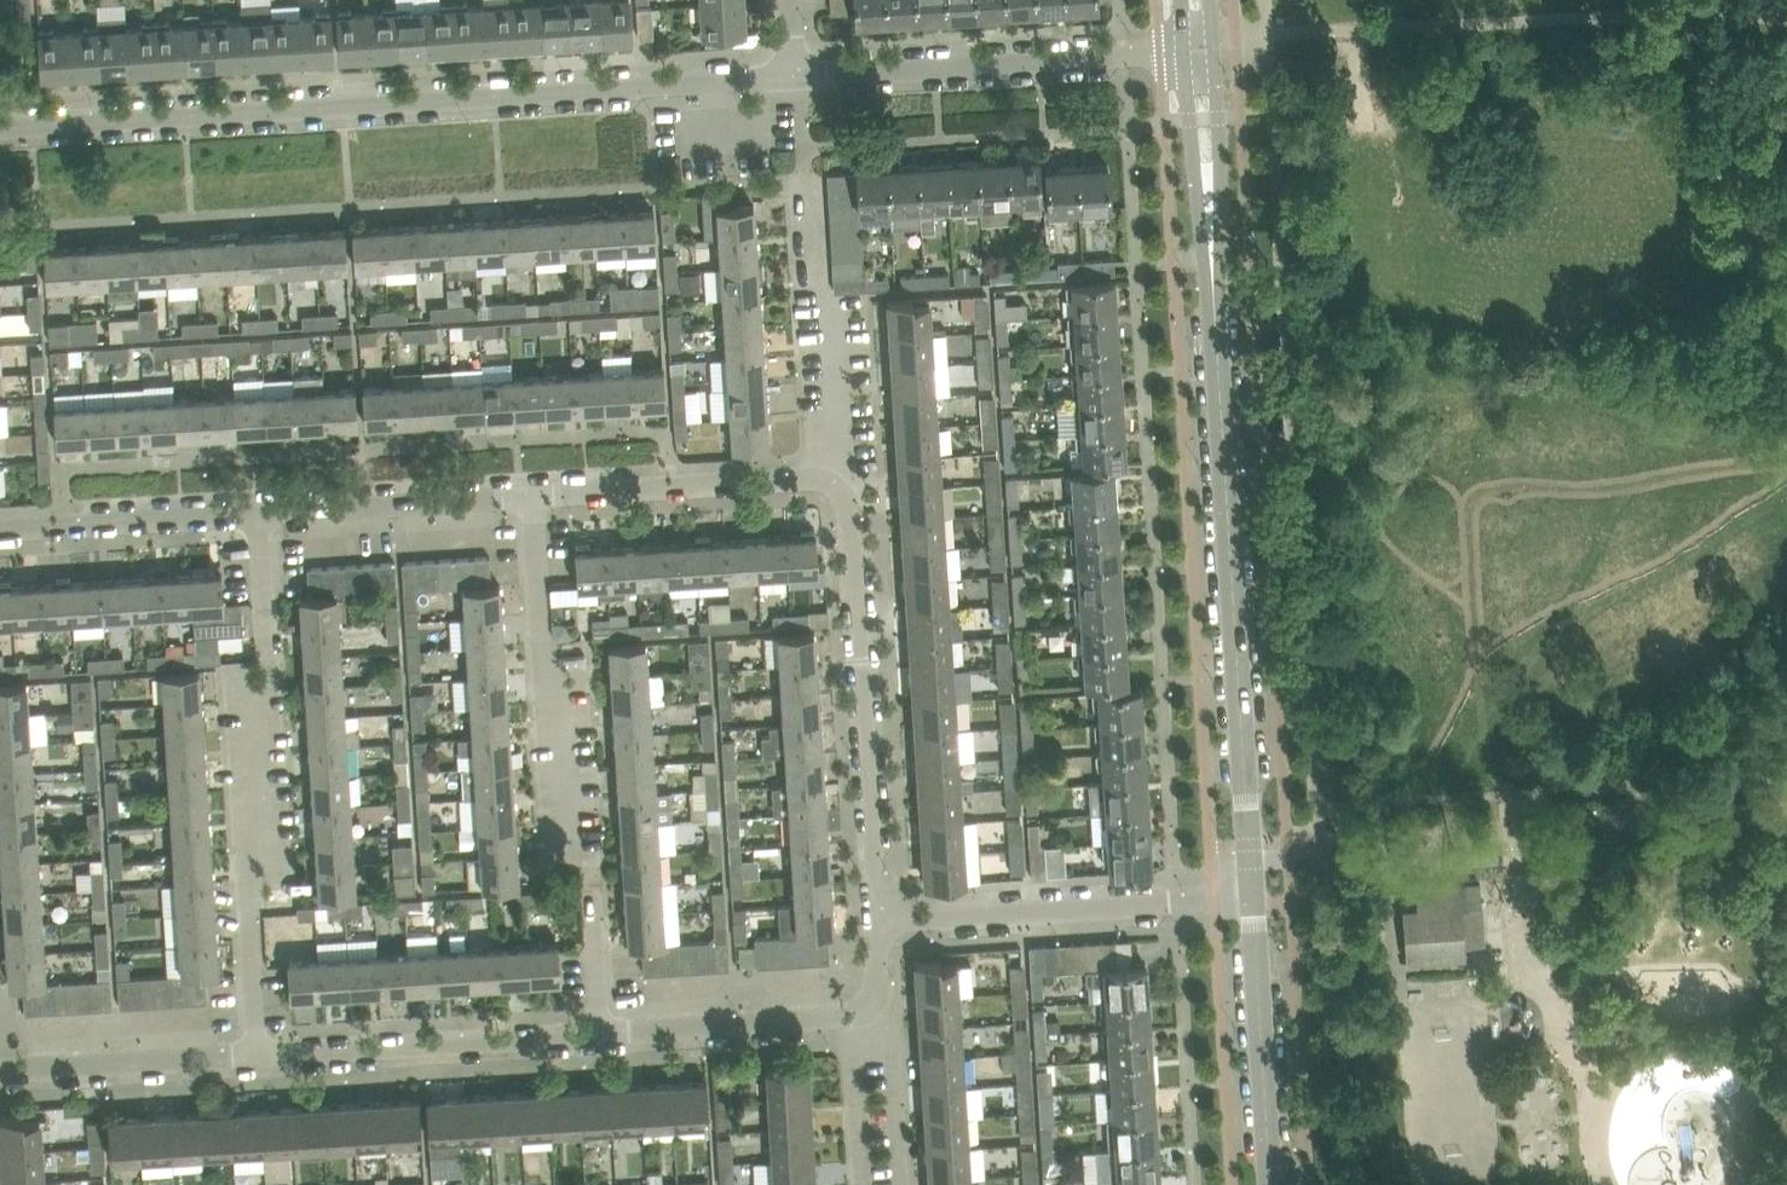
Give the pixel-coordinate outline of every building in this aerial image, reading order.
[(20,18),(32,18),(31,0),(18,0),(20,18)] [(397,8),(400,52),(418,51),(418,52),(429,51),(426,10),(425,0),(396,0),(397,8)] [(484,6),(487,48),(498,47),(498,46),(515,45),(513,0),(510,0),(499,1),(500,5),(484,6)] [(515,45),(533,43),(533,45),(544,44),(542,2),(527,3),(527,0),(513,0),(515,45)] [(542,2),(544,44),(557,43),(556,42),(573,40),(571,0),(542,0),(542,2)] [(573,40),(592,39),(592,41),(602,40),(600,0),(571,0),(573,40)] [(602,40),(615,39),(615,38),(630,37),(630,38),(632,38),(629,0),(600,0),(602,40)] [(857,12),(856,0),(832,0),(832,13),(857,12)] [(857,12),(858,26),(859,26),(859,24),(887,22),(888,24),(887,0),(856,0),(857,12)] [(888,24),(889,24),(889,22),(918,20),(918,22),(919,22),(917,0),(887,0),(888,24)] [(919,22),(920,22),(920,20),(948,18),(948,20),(949,20),(947,0),(917,0),(919,22)] [(949,20),(950,20),(950,18),(978,16),(978,18),(979,18),(977,0),(947,0),(949,20)] [(979,18),(979,16),(1008,14),(1008,16),(1009,16),(1008,0),(977,0),(979,18)] [(1009,16),(1009,14),(1038,12),(1038,15),(1039,14),(1038,0),(1008,0),(1009,16)] [(1039,14),(1039,12),(1068,10),(1068,13),(1069,12),(1068,0),(1038,0),(1039,14)] [(1069,12),(1069,10),(1098,8),(1098,10),(1099,10),(1098,1),(1098,0),(1068,0),(1069,12)] [(271,1),(242,3),(243,21),(246,63),(257,62),(257,61),(275,60),(272,15),(271,1)] [(744,1),(702,3),(703,19),(699,19),(699,33),(746,30),(746,29),(745,29),(744,13),(745,13),(744,1)] [(442,9),(426,10),(429,51),(440,50),(440,49),(458,48),(455,3),(442,4),(442,9)] [(469,3),(455,3),(458,48),(475,47),(476,48),(487,48),(484,6),(469,7),(469,3)] [(637,8),(640,38),(655,37),(653,7),(637,8)] [(384,13),(368,14),(371,55),(383,54),(383,53),(400,52),(397,8),(384,8),(384,13)] [(371,55),(368,14),(353,15),(352,10),(338,11),(341,57),(344,57),(344,55),(360,54),(360,56),(371,55)] [(317,16),(301,18),(304,59),(316,58),(316,57),(331,56),(331,57),(334,57),(331,12),(317,13),(317,16)] [(286,15),(272,15),(275,60),(293,59),(293,60),(304,59),(301,18),(286,19),(286,15)] [(127,16),(98,17),(98,26),(101,71),(119,70),(119,71),(130,70),(127,28),(127,16)] [(32,18),(20,18),(21,42),(33,41),(32,18)] [(228,18),(214,19),(217,64),(234,63),(234,64),(246,63),(243,21),(228,22),(228,18)] [(201,24),(185,25),(188,67),(200,66),(200,65),(217,64),(214,19),(201,20),(201,24)] [(144,27),(127,28),(130,70),(141,70),(141,69),(159,68),(156,22),(143,23),(144,27)] [(170,22),(156,22),(159,68),(177,66),(177,67),(188,67),(185,25),(170,26),(170,22)] [(85,31),(69,32),(72,74),(83,73),(83,72),(101,71),(98,26),(85,27),(85,31)] [(72,74),(69,32),(54,33),(54,29),(40,30),(42,76),(45,76),(45,75),(61,74),(61,75),(72,74)] [(1009,157),(1008,157),(1011,207),(1024,206),(1025,211),(1043,210),(1042,199),(1041,179),(1039,155),(1038,155),(1038,157),(1009,159),(1009,157)] [(980,159),(979,159),(982,209),(983,221),(1012,219),(1011,207),(1008,157),(1007,157),(1007,159),(980,161),(980,159)] [(949,161),(952,211),(963,210),(964,210),(981,209),(982,209),(979,159),(978,159),(978,161),(950,163),(949,161)] [(920,163),(919,163),(923,225),(923,229),(935,229),(934,212),(950,211),(952,211),(949,161),(948,161),(948,163),(920,165),(920,163)] [(1078,164),(1077,164),(1080,209),(1081,215),(1094,214),(1093,208),(1111,207),(1108,162),(1107,162),(1107,165),(1078,167),(1078,164)] [(890,165),(888,165),(891,209),(890,209),(891,220),(891,227),(923,225),(919,163),(917,163),(918,165),(890,167),(890,165)] [(1049,166),(1047,166),(1049,190),(1050,216),(1064,216),(1064,210),(1079,209),(1080,209),(1077,164),(1077,166),(1049,168),(1049,166)] [(859,166),(858,167),(858,172),(859,188),(860,202),(861,217),(861,223),(891,220),(890,209),(891,209),(888,165),(887,165),(888,167),(859,169),(859,166)] [(828,174),(828,175),(829,190),(859,188),(858,172),(828,174)] [(829,190),(830,204),(860,202),(859,188),(829,190)] [(830,204),(830,219),(861,217),(860,202),(830,204)] [(717,207),(719,236),(756,234),(754,205),(717,207)] [(601,210),(594,210),(594,215),(597,251),(597,265),(626,263),(625,249),(627,249),(624,213),(609,214),(609,209),(601,210)] [(661,211),(662,228),(674,228),(673,210),(661,211)] [(654,211),(624,213),(627,249),(656,247),(654,211)] [(587,215),(564,216),(567,253),(597,251),(594,215),(587,215)] [(564,216),(534,218),(537,255),(537,268),(567,266),(567,253),(564,216)] [(830,219),(831,233),(862,231),(861,223),(861,217),(830,219)] [(518,256),(536,255),(534,218),(504,220),(507,269),(519,268),(518,256)] [(504,220),(474,222),(476,258),(477,272),(507,270),(507,269),(504,220)] [(446,260),(476,258),(474,222),(444,224),(446,260)] [(416,262),(446,260),(444,224),(414,226),(416,262)] [(386,264),(416,262),(414,226),(384,228),(386,264)] [(384,228),(354,230),(355,254),(356,266),(370,265),(371,279),(387,278),(386,264),(384,228)] [(319,268),(349,266),(347,230),(317,232),(319,268)] [(831,233),(832,248),(863,246),(862,231),(831,233)] [(228,274),(259,272),(256,236),(241,237),(241,232),(226,233),(228,274)] [(289,270),(319,268),(317,232),(287,234),(289,270)] [(198,276),(228,274),(226,233),(212,234),(212,239),(196,240),(198,276)] [(259,272),(289,270),(287,234),(256,236),(259,272)] [(719,236),(721,266),(758,264),(756,234),(719,236)] [(168,278),(198,276),(196,240),(180,241),(180,236),(165,237),(168,278)] [(138,280),(168,278),(165,237),(150,238),(151,243),(136,244),(138,280)] [(108,281),(138,280),(136,244),(105,245),(108,281)] [(77,283),(108,281),(105,245),(75,247),(77,283)] [(832,248),(833,262),(864,260),(863,246),(832,248)] [(77,283),(75,247),(45,249),(47,285),(77,283)] [(26,251),(27,268),(39,268),(38,250),(26,251)] [(663,254),(664,270),(676,269),(675,253),(663,254)] [(1115,259),(1083,261),(1084,275),(1115,273),(1115,259)] [(864,260),(833,262),(834,277),(865,275),(864,260)] [(1084,275),(1083,261),(1059,262),(1060,277),(1084,275)] [(760,294),(759,279),(764,279),(763,265),(758,265),(758,264),(721,266),(723,296),(760,294)] [(970,265),(955,266),(956,284),(980,282),(980,271),(971,271),(971,269),(970,265)] [(1041,267),(1015,269),(1016,280),(1042,278),(1041,267)] [(676,269),(664,270),(666,288),(678,287),(676,269)] [(1015,269),(991,270),(992,281),(1016,280),(1015,269)] [(699,273),(680,274),(682,292),(700,291),(699,273)] [(949,274),(926,275),(926,285),(926,286),(949,284),(949,274)] [(866,289),(865,278),(865,275),(834,277),(835,291),(866,289)] [(926,275),(902,276),(902,287),(926,286),(926,285),(926,275)] [(890,277),(865,278),(866,289),(890,288),(890,277)] [(1074,297),(1075,314),(1119,311),(1118,311),(1116,282),(1117,281),(1117,280),(1068,283),(1069,297),(1074,297)] [(659,283),(631,285),(632,305),(661,303),(659,283)] [(631,285),(611,287),(612,306),(632,305),(631,285)] [(586,287),(570,287),(570,297),(571,309),(587,308),(586,287)] [(40,292),(28,293),(29,311),(41,310),(40,292)] [(723,296),(725,326),(762,323),(760,294),(723,296)] [(1005,294),(995,295),(996,319),(1008,318),(1027,317),(1027,304),(1026,302),(1006,303),(1005,297),(1005,294)] [(570,297),(551,298),(551,310),(571,309),(570,297)] [(973,298),(974,325),(989,324),(987,297),(973,298)] [(888,300),(891,335),(932,333),(930,302),(913,303),(913,298),(888,300)] [(525,300),(510,301),(511,313),(526,312),(525,300)] [(511,313),(510,301),(491,302),(491,314),(511,313)] [(478,303),(450,305),(451,317),(479,314),(478,303)] [(451,317),(450,305),(431,306),(432,318),(451,317)] [(407,308),(390,309),(391,321),(408,320),(407,308)] [(391,321),(390,309),(371,310),(372,322),(391,321)] [(40,311),(27,312),(28,329),(41,328),(40,311)] [(662,322),(661,311),(642,312),(643,324),(662,322)] [(1075,314),(1069,314),(1070,327),(1070,330),(1076,330),(1077,344),(1121,341),(1121,340),(1119,340),(1117,312),(1119,312),(1119,311),(1075,314)] [(338,312),(321,313),(322,326),(339,325),(338,312)] [(667,313),(668,330),(680,329),(679,312),(667,313)] [(322,326),(321,313),(302,314),(303,327),(322,326)] [(617,314),(600,315),(601,327),(617,326),(617,314)] [(601,327),(600,315),(581,316),(582,328),(601,327)] [(278,316),(261,317),(262,329),(279,328),(278,316)] [(262,329),(261,317),(242,318),(243,330),(262,329)] [(541,331),(558,330),(558,318),(540,319),(541,331)] [(1008,318),(996,319),(998,343),(1010,343),(1008,318)] [(523,332),(541,331),(540,319),(523,320),(523,332)] [(97,320),(79,321),(80,341),(98,340),(97,320)] [(217,320),(200,321),(201,333),(218,332),(217,320)] [(80,341),(79,321),(49,323),(50,342),(80,341)] [(201,333),(200,321),(181,322),(182,334),(201,333)] [(482,335),(481,322),(463,323),(463,336),(482,335)] [(498,322),(481,322),(482,335),(499,334),(498,322)] [(725,326),(727,356),(764,353),(762,323),(725,326)] [(158,324),(141,325),(141,337),(158,336),(158,324)] [(141,337),(141,325),(122,326),(122,338),(141,337)] [(437,325),(420,326),(421,338),(438,338),(437,325)] [(421,338),(420,326),(402,327),(403,339),(421,338)] [(377,329),(360,330),(361,342),(378,341),(377,329)] [(680,329),(668,330),(670,348),(682,347),(680,329)] [(353,331),(335,332),(336,343),(353,342),(353,331)] [(932,333),(891,335),(893,366),(934,363),(948,362),(946,332),(932,333)] [(309,334),(289,335),(290,346),(309,345),(309,334)] [(290,346),(289,335),(274,336),(274,347),(290,346)] [(975,336),(977,361),(991,360),(990,335),(975,336)] [(249,338),(230,339),(230,350),(250,349),(249,338)] [(230,350),(230,339),(214,340),(215,351),(230,350)] [(191,341),(171,342),(172,354),(191,353),(191,341)] [(1073,373),(1073,374),(1123,371),(1123,370),(1121,370),(1119,342),(1121,342),(1121,341),(1077,344),(1071,344),(1072,357),(1078,357),(1079,373),(1073,373)] [(172,354),(171,342),(156,343),(156,355),(172,354)] [(129,345),(112,346),(112,358),(129,357),(129,345)] [(112,358),(112,346),(93,346),(94,359),(112,358)] [(68,361),(67,349),(51,350),(52,362),(68,361)] [(44,352),(32,353),(33,371),(45,370),(44,352)] [(727,356),(710,357),(712,387),(729,386),(766,383),(764,353),(727,356)] [(998,354),(1000,379),(1012,378),(1011,353),(998,354)] [(513,360),(484,362),(484,366),(485,380),(487,420),(502,419),(501,415),(516,414),(514,378),(513,360)] [(991,360),(977,361),(979,386),(993,385),(991,360)] [(893,366),(895,396),(936,394),(934,363),(893,366)] [(484,366),(453,368),(454,382),(456,417),(471,416),(471,421),(487,420),(485,380),(484,366)] [(635,406),(666,404),(664,368),(633,370),(635,406)] [(45,370),(33,371),(34,389),(46,388),(45,370)] [(606,408),(635,406),(633,370),(603,372),(606,408)] [(1079,374),(1073,374),(1074,387),(1075,403),(1075,404),(1125,401),(1125,400),(1123,400),(1121,372),(1123,372),(1123,371),(1079,374)] [(576,410),(606,408),(603,372),(573,374),(576,410)] [(671,373),(672,390),(684,389),(683,372),(671,373)] [(546,412),(576,410),(573,374),(544,376),(546,412)] [(516,414),(546,412),(544,376),(514,378),(516,414)] [(236,395),(233,396),(235,432),(266,430),(264,394),(265,394),(264,377),(234,379),(236,395)] [(1012,378),(1000,379),(1001,403),(1013,403),(1012,378)] [(426,419),(456,417),(454,382),(424,384),(426,419)] [(729,386),(731,415),(768,412),(766,383),(729,386)] [(395,421),(426,419),(424,384),(393,386),(395,421)] [(366,423),(395,421),(393,386),(364,388),(366,423)] [(325,426),(359,424),(356,388),(323,390),(325,426)] [(684,389),(672,390),(674,407),(686,407),(684,389)] [(295,428),(325,426),(323,390),(293,392),(295,428)] [(266,430),(295,428),(293,392),(265,394),(264,394),(266,430)] [(895,396),(897,427),(937,424),(936,394),(895,396)] [(204,434),(235,432),(233,396),(202,398),(204,434)] [(980,397),(981,421),(995,420),(994,396),(980,397)] [(177,435),(204,434),(202,398),(174,399),(177,435)] [(147,437),(177,435),(174,399),(145,401),(147,437)] [(118,439),(147,437),(145,401),(115,403),(118,439)] [(1076,417),(1077,434),(1127,431),(1127,430),(1125,430),(1123,402),(1125,402),(1125,401),(1075,404),(1076,417)] [(87,441),(118,439),(115,403),(85,405),(87,441)] [(58,443),(87,441),(85,405),(55,407),(58,443)] [(768,412),(731,415),(733,449),(770,446),(768,412)] [(47,413),(36,414),(37,431),(48,431),(47,413)] [(1002,414),(1003,439),(1016,438),(1014,413),(1002,414)] [(995,420),(981,421),(983,447),(997,446),(995,420)] [(675,422),(676,438),(689,438),(688,421),(675,422)] [(897,427),(898,457),(939,455),(937,424),(897,427)] [(48,431),(37,431),(38,449),(49,448),(48,431)] [(1127,431),(1077,434),(1078,447),(1083,447),(1085,464),(1129,461),(1128,460),(1127,460),(1125,432),(1127,432),(1127,431)] [(1016,438),(1003,439),(1005,463),(1017,462),(1016,438)] [(898,457),(900,488),(941,485),(939,455),(898,457)] [(983,458),(985,482),(999,481),(998,457),(983,458)] [(40,461),(39,461),(40,479),(41,479),(51,478),(51,462),(50,460),(40,461)] [(1069,503),(1069,504),(1119,501),(1119,500),(1117,500),(1115,472),(1117,472),(1117,470),(1067,474),(1068,487),(1074,486),(1075,503),(1069,503)] [(1018,476),(1006,477),(1008,506),(1020,505),(1018,476)] [(999,481),(985,482),(987,508),(1001,507),(999,481)] [(900,488),(902,518),(943,515),(941,485),(900,488)] [(1071,533),(1071,534),(1121,531),(1121,530),(1119,531),(1117,502),(1119,502),(1119,501),(1069,504),(1070,517),(1076,517),(1077,533),(1071,533)] [(1008,514),(1009,538),(1022,537),(1020,513),(1008,514)] [(902,518),(904,549),(945,546),(943,515),(902,518)] [(988,519),(989,543),(1004,542),(1002,518),(988,519)] [(789,573),(819,571),(817,534),(816,534),(816,529),(801,530),(801,535),(787,536),(789,573)] [(1073,564),(1123,561),(1123,560),(1121,560),(1119,532),(1121,532),(1121,531),(1071,534),(1072,547),(1078,547),(1079,563),(1073,564)] [(711,536),(696,537),(697,542),(700,592),(731,590),(730,577),(727,540),(711,541),(711,536)] [(787,536),(756,538),(759,575),(760,575),(786,573),(789,573),(787,536)] [(1022,537),(1009,538),(1011,564),(1023,563),(1022,537)] [(756,538),(727,540),(730,577),(759,575),(756,538)] [(697,542),(667,544),(670,580),(670,594),(700,592),(697,542)] [(1004,542),(989,543),(991,569),(1005,568),(1004,542)] [(609,584),(607,547),(592,549),(591,544),(577,545),(577,550),(576,550),(578,585),(578,586),(598,585),(598,598),(610,598),(609,584)] [(667,544),(637,546),(639,582),(670,580),(667,544)] [(637,546),(607,547),(609,583),(609,584),(610,596),(626,595),(625,583),(639,582),(637,546)] [(904,549),(906,579),(947,576),(945,546),(904,549)] [(473,557),(475,585),(492,584),(491,555),(473,557)] [(458,587),(465,586),(475,585),(473,557),(456,558),(458,587)] [(440,588),(458,587),(456,558),(438,559),(440,588)] [(423,589),(440,588),(438,559),(421,560),(423,589)] [(421,560),(403,561),(404,590),(416,589),(423,589),(421,560)] [(1074,593),(1074,594),(1125,591),(1125,590),(1123,590),(1121,562),(1123,562),(1123,561),(1073,564),(1073,577),(1080,576),(1081,593),(1074,593)] [(396,562),(379,563),(380,592),(398,590),(396,562)] [(379,563),(361,564),(363,593),(380,592),(379,563)] [(361,564),(344,565),(346,594),(363,593),(361,564)] [(344,565),(326,566),(328,595),(338,594),(346,594),(344,565)] [(326,566),(309,567),(311,596),(328,595),(326,566)] [(819,571),(789,573),(790,585),(820,583),(819,571)] [(223,572),(193,575),(195,611),(197,636),(219,634),(220,634),(244,633),(244,632),(242,601),(225,602),(223,572)] [(786,573),(760,575),(761,589),(787,587),(786,573)] [(1012,574),(1014,598),(1026,597),(1024,573),(1012,574)] [(195,611),(193,575),(164,577),(166,613),(195,611)] [(906,579),(908,609),(949,607),(947,576),(906,579)] [(73,583),(72,583),(72,577),(57,578),(57,584),(43,585),(45,621),(75,619),(73,583)] [(136,615),(166,613),(164,577),(133,579),(136,615)] [(992,579),(993,604),(1007,603),(1006,578),(992,579)] [(105,617),(136,615),(133,579),(103,581),(105,617)] [(670,580),(639,582),(640,595),(670,593),(670,580)] [(16,622),(13,587),(12,587),(12,581),(0,582),(0,623),(16,622)] [(75,619),(105,617),(103,581),(73,583),(75,619)] [(501,584),(494,584),(492,584),(475,585),(465,586),(467,617),(503,615),(501,584)] [(16,622),(45,621),(43,585),(13,587),(16,622)] [(578,585),(551,587),(552,603),(558,602),(579,601),(579,599),(578,586),(578,585)] [(579,599),(598,598),(598,585),(578,586),(579,599)] [(416,589),(404,590),(405,608),(418,607),(416,589)] [(1076,623),(1127,620),(1127,619),(1125,620),(1123,592),(1125,592),(1125,591),(1074,594),(1075,607),(1081,607),(1082,622),(1076,623)] [(303,612),(304,627),(340,624),(338,594),(328,595),(311,596),(302,597),(297,598),(298,612),(303,612)] [(1026,597),(1014,598),(1015,623),(1028,622),(1026,597)] [(709,619),(732,618),(731,598),(708,600),(709,619)] [(249,601),(242,601),(244,632),(255,631),(254,605),(249,601)] [(1007,603),(993,604),(995,629),(1009,628),(1007,603)] [(399,604),(386,604),(387,622),(400,621),(399,604)] [(908,609),(910,640),(951,637),(949,607),(908,609)] [(628,612),(611,613),(612,624),(612,636),(630,636),(629,623),(628,612)] [(809,612),(791,613),(792,625),(810,624),(809,612)] [(792,625),(791,613),(774,614),(774,626),(792,625)] [(467,617),(469,646),(505,644),(503,615),(467,617)] [(750,617),(732,618),(733,629),(750,629),(750,617)] [(733,629),(732,618),(709,619),(702,619),(703,631),(733,629)] [(688,620),(671,621),(672,633),(689,632),(688,620)] [(1078,653),(1078,654),(1129,650),(1127,650),(1125,621),(1127,621),(1127,620),(1076,623),(1077,637),(1083,636),(1084,652),(1078,653)] [(400,621),(387,622),(388,639),(401,638),(400,621)] [(671,621),(654,622),(655,634),(672,633),(671,621)] [(654,622),(641,623),(642,635),(655,634),(654,622)] [(630,636),(642,635),(641,623),(629,623),(630,636)] [(304,627),(306,656),(342,654),(340,624),(304,627)] [(612,636),(612,624),(593,626),(594,638),(612,636)] [(779,634),(781,664),(817,662),(815,631),(779,634)] [(419,632),(407,633),(408,650),(420,649),(419,632)] [(1016,633),(1017,658),(1029,657),(1028,633),(1016,633)] [(219,634),(197,636),(198,663),(217,662),(222,661),(220,634),(219,634)] [(767,665),(781,664),(779,634),(765,635),(767,665)] [(716,638),(717,656),(730,655),(729,637),(716,638)] [(910,640),(912,670),(953,668),(951,637),(910,640)] [(689,640),(691,671),(711,670),(709,638),(689,640)] [(995,640),(997,665),(1011,664),(1010,639),(995,640)] [(185,642),(168,643),(169,652),(169,665),(186,664),(186,651),(185,642)] [(610,644),(612,676),(649,674),(647,642),(610,644)] [(469,646),(470,675),(507,673),(505,644),(469,646)] [(420,649),(408,650),(410,680),(422,679),(420,649)] [(1129,650),(1078,654),(1079,667),(1085,667),(1086,684),(1131,681),(1131,680),(1129,680),(1127,651),(1129,651),(1129,650)] [(169,665),(169,652),(150,654),(151,666),(169,665)] [(306,656),(308,686),(344,684),(342,654),(306,656)] [(124,655),(108,656),(108,669),(125,668),(124,655)] [(718,669),(731,668),(730,655),(717,656),(718,669)] [(108,669),(108,656),(89,658),(90,670),(108,669)] [(1029,657),(1017,658),(1018,673),(1030,673),(1029,657)] [(64,659),(47,660),(48,672),(65,671),(64,659)] [(48,672),(47,660),(28,661),(29,674),(48,672)] [(781,664),(783,694),(819,692),(817,662),(781,664)] [(390,664),(391,681),(403,680),(402,663),(390,664)] [(1011,664),(997,665),(999,690),(1013,689),(1011,664)] [(731,668),(718,669),(719,681),(731,680),(731,668)] [(912,670),(914,701),(955,698),(953,668),(912,670)] [(200,670),(176,672),(164,672),(166,703),(202,701),(201,685),(206,685),(205,670),(200,670)] [(711,670),(691,671),(693,686),(699,686),(712,685),(711,670)] [(470,675),(472,706),(509,704),(507,673),(470,675)] [(649,674),(651,702),(666,701),(664,673),(649,674)] [(612,676),(614,705),(651,702),(649,674),(612,676)] [(111,676),(99,677),(100,694),(112,693),(111,676)] [(92,677),(73,678),(75,710),(94,709),(92,677)] [(403,680),(391,681),(392,699),(404,699),(403,680)] [(719,681),(720,698),(732,698),(731,680),(719,681)] [(0,683),(0,715),(30,713),(30,709),(28,681),(16,682),(0,683)] [(308,686),(310,717),(346,715),(344,684),(308,686)] [(712,685),(699,686),(700,697),(713,696),(712,685)] [(1095,721),(1095,722),(1145,719),(1145,718),(1143,718),(1141,690),(1143,690),(1143,689),(1093,692),(1094,705),(1100,704),(1101,721),(1095,721)] [(423,692),(411,693),(412,710),(424,709),(423,692)] [(783,694),(785,724),(821,722),(819,692),(783,694)] [(732,698),(720,698),(721,716),(733,715),(732,698)] [(914,701),(916,731),(957,729),(955,698),(914,701)] [(999,701),(1001,726),(1015,725),(1013,700),(999,701)] [(203,715),(202,701),(166,703),(168,733),(204,730),(209,730),(208,715),(203,715)] [(614,705),(616,734),(652,732),(651,702),(614,705)] [(1032,702),(1020,703),(1022,727),(1033,726),(1032,702)] [(472,706),(474,736),(510,734),(509,704),(472,706)] [(75,710),(58,711),(59,730),(75,728),(75,726),(95,725),(94,709),(75,710)] [(424,709),(412,710),(413,728),(425,727),(424,709)] [(701,711),(702,729),(715,728),(714,711),(701,711)] [(32,743),(30,713),(0,715),(0,745),(32,743)] [(310,717),(312,746),(348,744),(360,743),(358,727),(347,728),(346,715),(310,717)] [(114,719),(102,719),(103,737),(115,736),(114,719)] [(1101,734),(1103,751),(1147,748),(1147,747),(1145,747),(1143,720),(1145,720),(1145,719),(1095,722),(1096,735),(1101,734)] [(763,754),(786,753),(823,751),(821,722),(785,724),(770,725),(770,734),(762,734),(763,754)] [(394,724),(395,741),(407,740),(406,723),(394,724)] [(1015,725),(1001,726),(1003,751),(1017,750),(1015,725)] [(1033,726),(1022,727),(1023,752),(1035,751),(1033,726)] [(715,728),(702,729),(703,748),(716,747),(715,728)] [(957,729),(916,731),(918,762),(959,759),(957,729)] [(168,733),(170,762),(206,760),(204,730),(168,733)] [(616,734),(618,764),(654,762),(652,732),(616,734)] [(475,751),(476,766),(512,764),(510,734),(474,736),(458,737),(459,752),(475,751)] [(115,736),(103,737),(104,755),(116,754),(115,736)] [(426,739),(414,740),(416,770),(428,769),(426,739)] [(723,739),(724,757),(736,756),(735,739),(723,739)] [(407,740),(395,741),(396,760),(408,759),(407,740)] [(34,772),(32,743),(0,745),(0,774),(34,772)] [(312,746),(314,777),(350,775),(348,744),(312,746)] [(1099,781),(1099,782),(1149,779),(1149,778),(1147,778),(1145,749),(1147,749),(1147,748),(1103,751),(1097,752),(1098,765),(1104,765),(1105,781),(1099,781)] [(97,750),(85,751),(86,768),(98,768),(97,750)] [(786,753),(788,782),(825,780),(823,751),(786,753)] [(736,756),(724,757),(725,774),(737,773),(736,756)] [(703,771),(717,770),(717,757),(702,758),(703,771)] [(918,762),(920,792),(961,789),(972,789),(972,778),(960,779),(959,759),(918,762)] [(170,762),(172,792),(208,790),(206,760),(170,762)] [(1003,762),(1005,787),(1019,786),(1017,761),(1003,762)] [(618,764),(620,794),(656,792),(654,762),(618,764)] [(1035,762),(1024,762),(1025,787),(1037,786),(1035,762)] [(464,796),(478,795),(514,793),(512,764),(476,766),(462,767),(464,796)] [(98,768),(86,768),(87,786),(99,785),(98,768)] [(428,769),(416,770),(418,800),(430,799),(428,769)] [(703,771),(693,772),(694,789),(706,788),(718,788),(717,770),(703,771)] [(36,801),(34,772),(0,774),(0,803),(36,801)] [(726,787),(738,786),(737,773),(725,774),(726,787)] [(314,777),(316,806),(352,803),(350,775),(314,777)] [(118,778),(106,779),(107,797),(119,796),(118,778)] [(1099,782),(1090,783),(1092,813),(1101,812),(1151,809),(1151,808),(1149,808),(1147,779),(1149,779),(1105,782),(1099,782)] [(775,814),(790,813),(827,811),(825,780),(788,782),(773,783),(775,814)] [(398,783),(399,800),(411,800),(410,783),(398,783)] [(738,786),(726,787),(727,799),(739,799),(738,786)] [(1019,786),(1005,787),(1007,812),(1021,811),(1019,786)] [(1037,786),(1025,787),(1027,811),(1028,811),(1039,810),(1037,786)] [(707,808),(706,788),(694,789),(690,789),(692,821),(709,820),(708,808),(707,808)] [(718,788),(706,788),(707,808),(708,808),(709,820),(720,819),(720,807),(718,788)] [(920,792),(922,822),(963,820),(961,789),(920,792)] [(172,792),(174,822),(210,820),(208,790),(172,792)] [(620,794),(622,825),(673,821),(671,791),(656,792),(620,794)] [(478,797),(460,798),(462,826),(480,825),(516,823),(514,793),(478,795),(478,797)] [(119,796),(107,797),(108,815),(120,814),(119,796)] [(430,799),(418,800),(420,830),(432,829),(430,799)] [(727,799),(727,817),(740,816),(739,799),(727,799)] [(411,800),(399,800),(400,819),(412,818),(411,800)] [(1,833),(38,831),(36,801),(0,803),(0,810),(1,833)] [(317,822),(311,822),(312,836),(354,833),(352,803),(316,806),(317,822)] [(101,809),(88,810),(90,828),(102,827),(101,809)] [(1103,841),(1103,842),(1153,839),(1153,838),(1151,838),(1149,810),(1151,810),(1151,809),(1101,812),(1101,825),(1107,825),(1108,841),(1103,841)] [(790,813),(792,843),(828,841),(827,811),(790,813)] [(740,816),(728,817),(728,834),(741,833),(749,833),(748,816),(740,816)] [(174,822),(176,853),(212,850),(210,820),(174,822)] [(922,822),(924,853),(965,850),(963,820),(922,822)] [(673,821),(622,825),(624,854),(660,851),(677,850),(675,821),(673,821)] [(1008,822),(1010,847),(1023,847),(1021,822),(1008,822)] [(518,853),(517,839),(522,839),(521,824),(516,824),(516,823),(480,825),(482,856),(518,853)] [(1029,824),(1030,847),(1041,846),(1039,823),(1029,824)] [(102,827),(90,828),(91,846),(103,845),(102,827)] [(432,829),(420,830),(421,848),(433,847),(432,829)] [(709,831),(710,848),(722,847),(721,830),(709,831)] [(1,833),(3,864),(40,861),(38,831),(1,833)] [(354,833),(312,836),(313,852),(319,852),(320,866),(356,864),(354,833)] [(729,847),(741,846),(741,833),(728,834),(729,847)] [(122,838),(110,839),(110,840),(111,857),(123,856),(122,838)] [(1153,839),(1103,842),(1104,855),(1109,854),(1111,872),(1155,869),(1155,868),(1153,868),(1151,840),(1153,840),(1153,839)] [(792,843),(794,873),(830,871),(828,841),(792,843)] [(393,844),(394,861),(414,860),(413,843),(393,844)] [(741,846),(729,847),(730,860),(742,859),(741,846)] [(1041,846),(1030,847),(1032,877),(1047,876),(1045,846),(1041,847),(1041,846)] [(722,847),(710,848),(711,868),(723,867),(722,847)] [(1023,847),(1010,847),(1011,873),(1024,872),(1023,847)] [(176,853),(178,882),(214,880),(212,850),(176,853)] [(965,850),(924,853),(925,879),(948,878),(948,882),(966,881),(965,850)] [(624,854),(626,884),(662,881),(660,851),(624,854)] [(518,853),(482,856),(484,886),(520,883),(518,853)] [(123,856),(111,857),(112,875),(124,874),(123,856)] [(742,859),(743,877),(760,876),(759,858),(742,859)] [(730,860),(731,877),(743,877),(742,859),(730,860)] [(414,860),(395,861),(397,892),(416,890),(414,860)] [(3,864),(5,895),(42,892),(40,861),(3,864)] [(316,897),(346,895),(358,894),(356,864),(320,866),(321,882),(315,882),(316,897)] [(686,870),(686,878),(696,878),(696,869),(686,870)] [(104,870),(92,870),(93,888),(106,887),(104,870)] [(794,873),(796,903),(832,900),(830,871),(794,873)] [(435,872),(422,872),(424,890),(436,889),(435,872)] [(743,877),(731,877),(732,895),(744,894),(743,877)] [(178,882),(179,911),(215,909),(214,880),(178,882)] [(664,912),(679,911),(677,880),(662,881),(664,912)] [(626,884),(627,914),(664,912),(662,881),(626,884)] [(1418,908),(1404,909),(1408,960),(1467,956),(1466,944),(1485,943),(1483,903),(1470,904),(1469,883),(1417,887),(1418,908)] [(106,887),(93,888),(94,906),(107,905),(106,887)] [(544,903),(544,890),(526,891),(527,904),(544,903)] [(713,891),(714,908),(726,908),(725,890),(713,891)] [(527,904),(526,891),(508,893),(509,905),(527,904)] [(5,895),(7,923),(43,921),(42,892),(5,895)] [(483,894),(466,895),(466,907),(484,906),(483,894)] [(466,895),(448,896),(449,908),(466,907),(466,895)] [(125,898),(114,899),(115,917),(126,916),(125,898)] [(423,898),(406,899),(406,911),(424,910),(423,898)] [(406,899),(388,900),(389,912),(406,911),(406,899)] [(828,932),(831,932),(835,932),(832,900),(796,903),(798,934),(799,934),(814,933),(828,932)] [(358,902),(345,903),(346,916),(364,914),(363,902),(358,902)] [(345,903),(327,904),(328,917),(346,916),(345,903)] [(785,935),(798,934),(796,903),(779,904),(781,935),(785,935)] [(315,905),(298,906),(298,918),(316,917),(315,905)] [(734,906),(734,920),(746,919),(746,905),(734,906)] [(726,908),(714,908),(716,939),(728,939),(726,908)] [(179,911),(181,942),(217,939),(215,909),(179,911)] [(679,911),(664,912),(666,942),(677,942),(681,942),(679,911)] [(642,944),(659,943),(666,942),(664,912),(627,914),(629,945),(642,944)] [(126,916),(115,917),(116,934),(128,934),(126,916)] [(734,920),(735,938),(747,937),(746,919),(734,920)] [(7,923),(9,953),(45,950),(43,921),(7,923)] [(108,929),(96,930),(97,948),(109,947),(108,929)] [(828,932),(814,933),(816,962),(827,962),(830,961),(828,932)] [(814,933),(799,934),(801,963),(816,962),(814,933)] [(798,934),(785,935),(786,964),(801,963),(799,934),(798,934)] [(785,935),(770,936),(772,965),(786,964),(785,935)] [(770,936),(755,937),(756,942),(757,966),(772,965),(770,936)] [(219,971),(221,971),(224,970),(223,955),(218,955),(217,939),(181,942),(183,973),(189,973),(206,972),(219,971)] [(348,939),(318,940),(319,956),(321,956),(323,992),(353,991),(351,955),(349,955),(348,939)] [(716,939),(711,940),(713,969),(730,968),(728,939),(716,939)] [(1118,967),(1133,966),(1131,939),(1117,940),(1118,967)] [(711,940),(694,941),(696,970),(713,969),(711,940)] [(1102,941),(1104,968),(1118,967),(1117,940),(1102,941)] [(681,942),(677,942),(678,971),(696,970),(694,941),(681,942)] [(1088,942),(1089,970),(1099,969),(1099,968),(1104,968),(1102,941),(1088,942)] [(677,942),(666,942),(659,943),(661,972),(678,971),(677,942)] [(757,963),(756,942),(737,943),(738,964),(757,963)] [(1075,971),(1087,970),(1089,970),(1088,942),(1073,943),(1075,971)] [(562,978),(560,950),(559,943),(531,944),(534,979),(562,978)] [(659,943),(642,944),(644,973),(661,972),(659,943)] [(1046,973),(1060,972),(1059,943),(1044,944),(1046,973)] [(1060,972),(1075,971),(1073,943),(1059,943),(1060,972)] [(531,944),(500,946),(502,981),(534,979),(531,944)] [(1046,973),(1044,944),(1029,945),(1031,973),(1042,973),(1046,973)] [(500,946),(470,948),(472,983),(502,981),(500,946)] [(109,947),(97,948),(98,966),(111,965),(109,947)] [(470,948),(440,950),(442,985),(472,983),(470,948)] [(24,983),(41,982),(47,982),(45,950),(9,953),(11,984),(24,983)] [(440,950),(411,951),(413,987),(442,985),(440,950)] [(411,951),(381,953),(383,989),(413,987),(411,951)] [(381,953),(351,955),(353,991),(383,989),(381,953)] [(291,994),(292,994),(292,1000),(307,999),(307,993),(323,992),(321,956),(319,956),(289,958),(291,994)] [(117,959),(119,977),(131,977),(130,958),(117,959)] [(916,961),(918,991),(944,990),(944,995),(959,994),(957,963),(941,964),(941,960),(916,961)] [(1089,970),(1087,970),(1087,983),(1099,983),(1105,982),(1106,998),(1151,996),(1151,995),(1149,995),(1147,967),(1149,967),(1149,965),(1133,966),(1118,967),(1104,968),(1099,968),(1099,969),(1089,970)] [(1011,967),(1012,991),(1024,990),(1023,966),(1011,967)] [(206,972),(189,973),(190,1002),(208,1001),(206,972)] [(189,973),(183,973),(171,974),(173,1003),(190,1002),(189,973)] [(1042,973),(1031,973),(1033,997),(1044,996),(1042,973)] [(171,974),(154,975),(155,1004),(173,1003),(171,974)] [(154,975),(136,976),(138,1005),(155,1004),(154,975)] [(131,977),(119,977),(121,1006),(138,1005),(136,976),(131,977)] [(111,978),(94,979),(96,1008),(113,1007),(111,978)] [(94,979),(76,980),(78,1009),(96,1008),(94,979)] [(76,980),(59,981),(61,1010),(78,1009),(76,980)] [(47,982),(41,982),(43,1011),(61,1010),(59,981),(47,982)] [(41,982),(24,983),(26,1012),(43,1011),(41,982)] [(918,991),(920,1022),(946,1020),(946,1026),(961,1025),(959,994),(944,995),(944,990),(918,991)] [(1024,990),(1012,991),(1014,1017),(1026,1016),(1024,990)] [(1106,998),(1100,999),(1101,1013),(1107,1012),(1108,1029),(1153,1026),(1153,1025),(1151,1025),(1149,997),(1151,997),(1151,996),(1106,998)] [(1045,1007),(1033,1008),(1035,1033),(1046,1033),(1046,1031),(1046,1020),(1045,1009),(1045,1007)] [(1060,1019),(1046,1020),(1046,1031),(1061,1030),(1060,1019)] [(920,1022),(922,1052),(948,1051),(948,1056),(963,1055),(961,1025),(946,1026),(946,1020),(920,1022)] [(1108,1029),(1102,1029),(1103,1042),(1109,1042),(1110,1057),(1110,1058),(1153,1056),(1153,1053),(1151,1027),(1153,1027),(1153,1026),(1108,1029)] [(1014,1028),(1015,1052),(1028,1051),(1026,1027),(1014,1028)] [(1046,1033),(1035,1033),(1036,1058),(1048,1057),(1046,1033)] [(922,1052),(924,1083),(950,1081),(950,1087),(965,1086),(963,1055),(948,1056),(948,1051),(922,1052)] [(1028,1051),(1015,1052),(1017,1078),(1029,1077),(1028,1051)] [(1110,1058),(1104,1059),(1105,1072),(1111,1072),(1112,1087),(1112,1088),(1157,1085),(1155,1085),(1153,1057),(1155,1057),(1155,1055),(1153,1056),(1110,1058)] [(768,1067),(770,1103),(786,1102),(787,1108),(812,1106),(810,1070),(787,1071),(787,1066),(768,1067)] [(1051,1068),(1037,1069),(1039,1093),(1053,1092),(1051,1068)] [(708,1080),(677,1082),(678,1105),(673,1105),(674,1123),(705,1121),(704,1105),(709,1105),(708,1080)] [(924,1083),(926,1113),(952,1112),(952,1117),(967,1116),(965,1086),(950,1087),(950,1081),(924,1083)] [(677,1082),(646,1084),(648,1107),(642,1107),(644,1125),(674,1123),(673,1105),(678,1105),(677,1082)] [(646,1084),(616,1086),(617,1109),(612,1109),(613,1127),(644,1125),(642,1107),(648,1107),(646,1084)] [(1106,1089),(1095,1089),(1097,1119),(1107,1119),(1114,1118),(1157,1115),(1155,1087),(1157,1087),(1157,1085),(1112,1088),(1106,1089)] [(616,1086),(585,1088),(587,1111),(581,1111),(583,1129),(613,1127),(612,1109),(617,1109),(616,1086)] [(585,1088),(555,1090),(556,1113),(551,1113),(552,1131),(583,1129),(581,1111),(587,1111),(585,1088)] [(1018,1089),(1020,1113),(1032,1112),(1031,1088),(1018,1089)] [(555,1090),(524,1092),(526,1115),(521,1115),(522,1133),(552,1131),(551,1113),(556,1113),(555,1090)] [(524,1092),(494,1094),(495,1117),(490,1117),(491,1135),(522,1133),(521,1115),(526,1115),(524,1092)] [(1053,1092),(1039,1093),(1040,1123),(1055,1122),(1053,1092)] [(494,1094),(463,1096),(465,1119),(460,1119),(461,1137),(491,1135),(490,1117),(495,1117),(494,1094)] [(465,1119),(463,1096),(432,1098),(434,1120),(428,1121),(430,1139),(431,1139),(432,1154),(461,1152),(461,1137),(460,1119),(465,1119)] [(420,1099),(389,1101),(391,1124),(386,1124),(387,1142),(418,1140),(417,1124),(422,1123),(420,1099)] [(389,1101),(359,1102),(360,1126),(355,1126),(356,1143),(387,1142),(386,1124),(391,1124),(389,1101)] [(359,1102),(328,1104),(330,1128),(325,1128),(326,1145),(356,1143),(355,1126),(360,1126),(359,1102)] [(770,1103),(772,1134),(788,1133),(788,1138),(813,1137),(812,1106),(787,1108),(786,1102),(770,1103)] [(328,1104),(298,1106),(299,1129),(294,1130),(295,1147),(326,1145),(325,1128),(330,1128),(328,1104)] [(298,1106),(267,1108),(269,1131),(264,1132),(265,1149),(295,1147),(294,1130),(299,1129),(298,1106)] [(730,1106),(717,1106),(718,1127),(731,1126),(730,1106)] [(238,1133),(233,1133),(234,1151),(235,1151),(236,1170),(264,1169),(263,1149),(265,1149),(264,1132),(269,1131),(267,1108),(237,1110),(238,1133)] [(237,1110),(206,1112),(208,1135),(203,1135),(204,1153),(234,1151),(233,1133),(238,1133),(237,1110)] [(206,1112),(176,1114),(177,1137),(172,1137),(173,1155),(204,1153),(203,1135),(208,1135),(206,1112)] [(926,1113),(928,1144),(954,1142),(954,1148),(969,1147),(967,1116),(952,1117),(952,1112),(926,1113)] [(1032,1112),(1020,1113),(1021,1139),(1033,1138),(1032,1112)] [(2,1143),(25,1141),(25,1149),(43,1148),(41,1117),(25,1118),(25,1113),(0,1115),(0,1116),(2,1143)] [(147,1139),(141,1139),(143,1157),(144,1174),(155,1173),(174,1172),(174,1168),(173,1155),(172,1137),(177,1137),(176,1114),(145,1116),(147,1139)] [(1114,1118),(1107,1119),(1108,1132),(1114,1132),(1115,1147),(1115,1148),(1160,1145),(1159,1145),(1157,1117),(1159,1117),(1159,1115),(1157,1115),(1114,1118)] [(147,1139),(145,1116),(114,1117),(116,1141),(110,1141),(111,1158),(143,1157),(141,1139),(147,1139)] [(89,1121),(91,1145),(103,1144),(102,1120),(89,1121)] [(674,1123),(644,1125),(644,1135),(675,1133),(674,1123)] [(1053,1131),(1041,1131),(1042,1153),(1054,1152),(1053,1131)] [(772,1134),(773,1164),(790,1164),(790,1169),(815,1167),(813,1137),(788,1138),(788,1133),(772,1134)] [(461,1137),(461,1152),(492,1150),(491,1135),(461,1137)] [(719,1137),(721,1167),(734,1167),(732,1137),(719,1137)] [(2,1143),(4,1173),(27,1172),(27,1180),(45,1179),(43,1148),(25,1149),(25,1141),(2,1143)] [(928,1144),(930,1175),(956,1173),(956,1178),(971,1177),(969,1147),(954,1148),(954,1142),(928,1144)] [(103,1144),(91,1145),(92,1170),(105,1170),(103,1144)] [(983,1169),(983,1145),(972,1145),(973,1169),(983,1169)] [(1110,1149),(1095,1150),(1097,1179),(1104,1179),(1118,1178),(1161,1175),(1163,1175),(1163,1174),(1161,1174),(1159,1147),(1160,1147),(1160,1145),(1115,1148),(1110,1149)] [(1022,1150),(1024,1174),(1036,1173),(1034,1149),(1022,1150)] [(461,1152),(432,1154),(433,1173),(462,1171),(461,1152)] [(1054,1152),(1042,1153),(1044,1175),(1055,1175),(1054,1152)] [(204,1153),(173,1155),(174,1168),(204,1167),(204,1153)] [(773,1164),(754,1165),(755,1184),(775,1184),(773,1164)] [(775,1184),(816,1184),(815,1167),(790,1169),(790,1164),(773,1164),(775,1184)] [(721,1167),(722,1184),(735,1184),(734,1167),(721,1167)] [(647,1170),(648,1184),(664,1183),(663,1169),(647,1170)] [(4,1173),(4,1184),(62,1184),(62,1180),(45,1181),(45,1179),(27,1180),(27,1172),(4,1173)] [(155,1173),(155,1184),(175,1184),(174,1172),(155,1173)] [(930,1184),(971,1184),(971,1177),(956,1178),(956,1173),(930,1175),(930,1184)] [(1024,1174),(1024,1184),(1036,1184),(1036,1173),(1024,1174)] [(1104,1179),(1104,1184),(1161,1184),(1161,1177),(1163,1177),(1163,1175),(1161,1175),(1118,1178),(1104,1179)] [(377,1184),(389,1184),(389,1176),(376,1176),(377,1184)]
